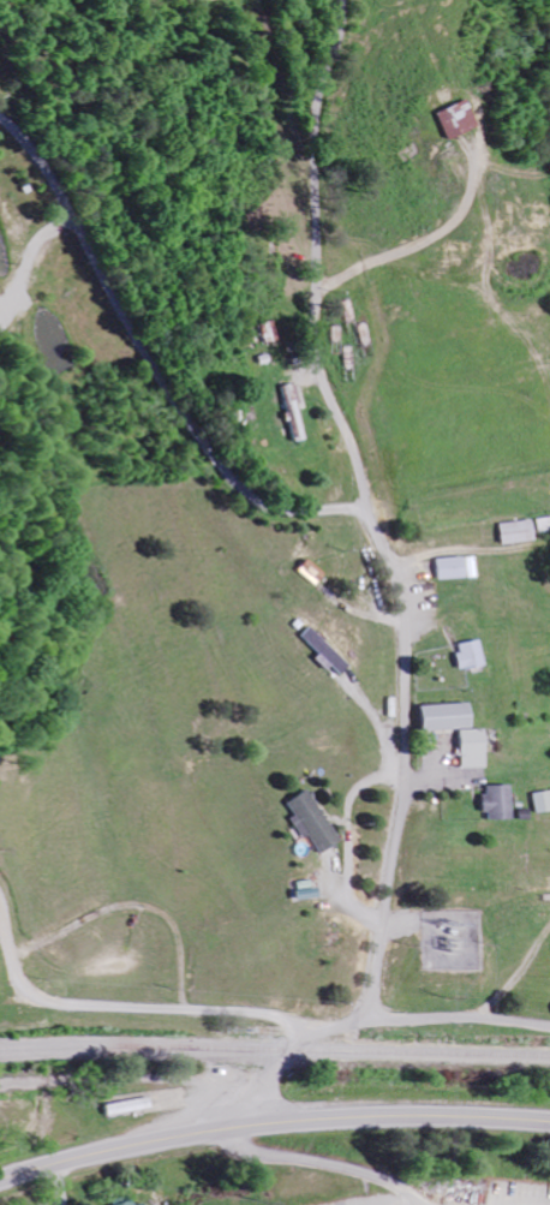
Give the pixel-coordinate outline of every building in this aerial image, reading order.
[(464,127),(451,100),(420,115),(432,142),(464,127)] [(269,340),(263,321),(247,325),(253,344),(269,340)] [(283,442),(296,440),(284,384),(271,387),(283,442)] [(470,557),(428,558),(428,579),(470,578),(470,557)] [(446,644),(451,670),(476,666),(471,640),(446,644)] [(460,729),(460,704),(408,705),(408,730),(460,729)] [(451,769),(476,768),(474,729),(450,730),(451,769)] [(475,820),(502,819),(501,785),(474,785),(475,820)] [(288,839),(297,834),(305,852),(326,842),(301,788),(275,800),(282,816),(278,817),(288,839)] [(523,794),(527,813),(546,810),(543,790),(523,794)]
